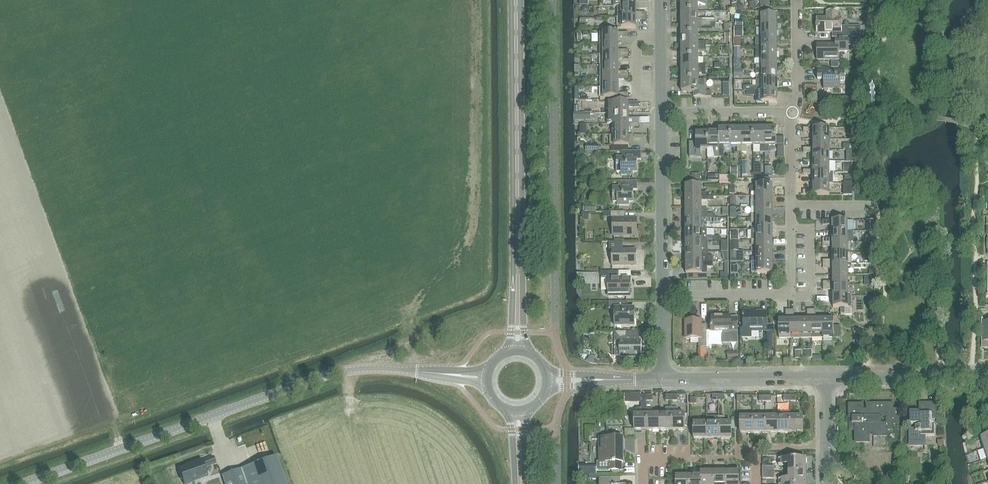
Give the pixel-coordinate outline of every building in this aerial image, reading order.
[(698,12),(698,5),(705,5),(705,0),(691,0),(681,0),(681,12),(698,12)] [(617,17),(646,17),(646,13),(636,13),(636,6),(617,6),(617,17)] [(705,23),(715,23),(715,19),(705,19),(698,19),(698,12),(681,12),(681,23),(705,23)] [(832,38),(848,38),(861,38),(861,26),(854,27),(841,27),(841,19),(838,19),(838,13),(827,13),(827,19),(817,19),(817,33),(832,33),(832,38)] [(755,26),(761,26),(777,26),(776,15),(761,15),(761,21),(755,22),(755,26)] [(646,17),(617,17),(617,28),(636,28),(636,21),(646,21),(646,17)] [(715,28),(715,23),(705,23),(681,23),(681,35),(698,35),(698,28),(715,28)] [(762,37),(777,37),(777,26),(761,26),(762,37)] [(742,27),(734,27),(735,37),(743,37),(742,27)] [(599,44),(618,43),(618,37),(628,37),(628,33),(599,32),(599,44)] [(698,35),(681,35),(681,46),(706,46),(710,46),(710,42),(698,42),(698,35)] [(755,37),(756,48),(777,48),(777,37),(762,37),(755,37)] [(861,46),(861,38),(848,38),(848,39),(836,39),(836,45),(817,45),(817,60),(831,60),(831,68),(838,68),(838,51),(848,51),(848,46),(861,46)] [(600,54),(628,54),(628,50),(618,50),(618,43),(599,44),(600,54)] [(681,58),(698,57),(698,51),(706,50),(706,46),(681,46),(681,58)] [(762,59),(777,58),(777,48),(756,48),(756,59),(762,59)] [(600,65),(618,65),(618,59),(628,59),(628,54),(600,54),(600,65)] [(681,69),(706,69),(706,64),(698,64),(698,57),(681,58),(681,69)] [(756,70),(777,69),(777,58),(762,59),(762,65),(756,65),(756,70)] [(600,76),(629,76),(629,72),(619,72),(618,65),(600,65),(600,76)] [(698,80),(698,79),(698,73),(706,73),(706,69),(681,69),(681,80),(698,80)] [(762,80),(777,80),(777,69),(756,70),(756,74),(762,74),(762,80)] [(734,70),(734,80),(744,80),(743,76),(743,70),(734,70)] [(845,83),(845,70),(817,70),(817,80),(824,80),(824,90),(841,90),(841,83),(845,83)] [(600,76),(600,87),(619,87),(619,80),(629,80),(629,76),(600,76)] [(706,91),(706,80),(706,79),(698,79),(698,80),(681,80),(682,92),(694,92),(694,97),(711,97),(711,91),(706,91)] [(762,80),(756,80),(756,86),(746,86),(746,91),(777,91),(777,80),(762,80)] [(619,87),(600,87),(600,98),(628,98),(629,93),(619,93),(619,87)] [(777,91),(746,91),(746,96),(756,96),(756,102),(765,102),(767,102),(777,102),(777,91)] [(639,107),(639,102),(608,102),(608,113),(629,113),(629,107),(639,107)] [(608,124),(614,124),(639,124),(639,120),(629,120),(629,113),(608,113),(608,124)] [(614,135),(629,135),(629,128),(639,128),(639,124),(614,124),(614,135)] [(737,153),(742,153),(742,128),(730,129),(730,145),(737,145),(737,153)] [(746,145),(753,145),(753,128),(742,128),(742,153),(746,153),(746,145)] [(760,152),(765,152),(764,128),(753,128),(753,145),(760,145),(760,152)] [(764,128),(765,152),(769,152),(769,145),(777,145),(777,158),(784,158),(784,145),(784,137),(776,137),(776,128),(764,128)] [(813,140),(829,140),(829,128),(813,128),(813,140)] [(723,145),(730,145),(730,129),(719,129),(719,133),(719,153),(719,156),(723,156),(723,145)] [(701,150),(708,150),(707,133),(696,133),(696,142),(689,142),(689,157),(696,157),(701,157),(701,150)] [(719,156),(719,153),(719,133),(707,133),(708,150),(714,149),(714,157),(719,157),(719,156)] [(629,135),(614,135),(610,135),(610,146),(629,146),(629,135)] [(813,148),(808,148),(808,153),(813,153),(813,151),(829,151),(829,140),(813,140),(813,148)] [(633,175),(633,173),(637,173),(637,160),(641,160),(641,151),(622,152),(622,157),(616,157),(616,173),(621,173),(621,176),(633,175)] [(813,151),(813,153),(813,162),(829,162),(829,151),(813,151)] [(813,170),(808,170),(808,175),(813,175),(813,173),(829,173),(829,162),(813,162),(813,170)] [(833,173),(829,173),(813,173),(813,175),(813,184),(829,184),(833,184),(833,173)] [(730,176),(720,176),(720,181),(720,184),(730,184),(730,176)] [(751,196),(772,196),(772,185),(770,185),(770,178),(756,178),(756,192),(751,192),(751,196)] [(629,206),(629,203),(633,203),(633,190),(637,190),(637,181),(618,182),(618,187),(613,187),(613,203),(617,203),(617,206),(629,206)] [(829,195),(829,184),(813,184),(813,195),(829,195)] [(852,195),(852,184),(843,184),(843,195),(852,195)] [(685,197),(707,196),(707,192),(701,192),(701,185),(685,185),(685,197)] [(685,208),(701,208),(701,201),(713,201),(714,196),(707,196),(685,197),(685,208)] [(756,207),(772,207),(772,196),(751,196),(751,201),(756,201),(756,207)] [(751,218),(772,218),(772,207),(756,207),(756,214),(751,214),(751,218)] [(686,219),(707,219),(707,214),(707,208),(701,208),(685,208),(686,219)] [(611,212),(611,216),(611,220),(614,220),(614,235),(636,235),(636,219),(625,219),(625,212),(611,212)] [(756,229),(772,229),(772,218),(751,218),(751,223),(756,223),(756,229)] [(686,230),(707,230),(707,223),(712,223),(712,219),(707,219),(686,219),(686,230)] [(832,232),(848,232),(847,220),(822,221),(822,225),(832,225),(832,232)] [(751,240),(772,240),(772,229),(756,229),(751,229),(751,240)] [(686,241),(707,241),(712,241),(712,236),(707,236),(707,230),(686,230),(686,241)] [(738,232),(730,232),(730,240),(738,240),(738,232)] [(823,243),(851,242),(851,232),(848,232),(832,232),(833,238),(823,238),(823,243)] [(756,251),(773,251),(772,240),(751,240),(751,245),(756,245),(756,251)] [(686,252),(702,252),(702,245),(707,245),(707,241),(686,241),(686,252)] [(623,250),(623,242),(609,242),(609,250),(612,250),(612,266),(636,266),(636,250),(623,250)] [(848,253),(851,253),(851,242),(823,243),(823,247),(833,247),(833,253),(848,253)] [(751,262),(773,262),(773,251),(756,251),(757,258),(751,258),(751,262)] [(686,263),(707,263),(707,258),(702,258),(702,252),(686,252),(686,263)] [(851,264),(851,253),(848,253),(833,253),(833,260),(823,260),(823,264),(848,264),(851,264)] [(773,262),(751,262),(751,274),(773,274),(773,262)] [(707,263),(686,263),(686,274),(707,274),(707,267),(713,267),(713,263),(707,263)] [(848,275),(848,264),(823,264),(823,269),(833,268),(833,275),(848,275)] [(619,278),(619,272),(601,272),(601,279),(608,279),(608,297),(630,297),(630,278),(619,278)] [(823,286),(848,286),(848,275),(833,275),(833,282),(823,282),(823,286)] [(833,297),(848,296),(848,286),(823,286),(823,290),(833,290),(833,297)] [(852,314),(852,296),(848,296),(833,297),(833,308),(841,308),(841,314),(852,314)] [(628,308),(628,302),(608,302),(608,309),(615,309),(615,327),(634,327),(634,308),(628,308)] [(743,311),(744,327),(741,327),(741,338),(750,338),(750,332),(766,331),(766,334),(773,334),(773,326),(766,325),(766,312),(754,312),(754,310),(743,311)] [(779,339),(790,338),(790,310),(785,310),(786,320),(778,320),(779,335),(779,339)] [(801,338),(801,320),(794,320),(794,310),(790,310),(790,338),(801,338)] [(801,338),(812,338),(811,310),(807,310),(807,320),(801,320),(801,338)] [(822,335),(822,319),(816,320),(815,310),(811,310),(812,338),(822,338),(822,335)] [(711,330),(707,330),(707,347),(712,347),(712,338),(720,338),(720,332),(722,332),(722,343),(738,343),(737,321),(731,321),(731,317),(712,317),(712,326),(711,326),(711,330)] [(822,319),(822,335),(822,338),(840,338),(840,326),(833,326),(833,319),(822,319)] [(707,347),(707,330),(707,324),(701,324),(701,321),(686,321),(686,339),(699,339),(699,347),(707,347)] [(640,342),(640,338),(641,338),(641,332),(614,332),(614,342),(620,342),(620,357),(641,357),(641,342),(640,342)] [(590,355),(589,363),(596,364),(608,364),(608,359),(597,359),(597,357),(590,355)] [(641,394),(624,394),(624,402),(641,402),(641,395),(641,394)] [(647,409),(647,401),(647,395),(641,395),(641,402),(641,408),(636,408),(634,410),(635,431),(647,431),(647,414),(647,409)] [(867,411),(867,405),(849,405),(849,418),(852,418),(852,424),(855,424),(855,442),(869,442),(869,433),(873,433),(873,436),(887,436),(887,430),(893,430),(893,424),(899,424),(899,410),(893,410),(893,404),(872,405),(872,411),(867,411)] [(932,424),(932,420),(934,420),(934,404),(922,404),(922,411),(910,411),(910,425),(919,424),(919,427),(915,427),(915,432),(910,432),(910,445),(925,445),(925,436),(934,436),(934,424),(932,424)] [(660,430),(672,430),(672,414),(672,408),(665,408),(665,414),(659,414),(660,430)] [(672,414),(672,430),(685,430),(684,414),(678,414),(678,408),(672,408),(672,414)] [(660,430),(659,414),(652,414),(652,409),(647,409),(647,414),(647,431),(660,430)] [(760,417),(753,417),(753,433),(765,433),(765,415),(760,415),(760,417)] [(765,415),(765,433),(778,433),(778,417),(771,417),(770,415),(765,415)] [(778,433),(790,433),(790,417),(790,415),(784,415),(784,417),(778,417),(778,433)] [(719,439),(719,423),(718,416),(706,417),(705,423),(706,423),(706,439),(719,439)] [(719,423),(719,439),(731,439),(731,423),(724,423),(724,416),(718,416),(719,423)] [(740,433),(753,433),(753,417),(753,416),(748,416),(748,417),(740,417),(740,433)] [(790,417),(790,433),(803,433),(803,417),(790,417)] [(694,439),(706,439),(706,423),(705,423),(694,423),(694,439)] [(596,471),(600,471),(622,470),(622,462),(623,462),(623,439),(600,439),(600,462),(596,462),(596,471)] [(212,457),(201,461),(201,460),(191,463),(191,465),(179,469),(184,483),(189,483),(207,477),(204,468),(215,464),(212,457)] [(249,466),(221,476),(224,483),(286,483),(276,457),(249,466)] [(789,473),(806,472),(806,459),(780,459),(780,465),(789,465),(789,473)] [(738,469),(730,469),(730,472),(726,472),(726,483),(739,483),(738,469)] [(713,472),(701,472),(701,476),(701,483),(713,483),(713,472)] [(713,472),(713,483),(726,483),(726,472),(713,472)] [(806,472),(789,473),(789,480),(780,480),(781,483),(806,483),(806,472)]
